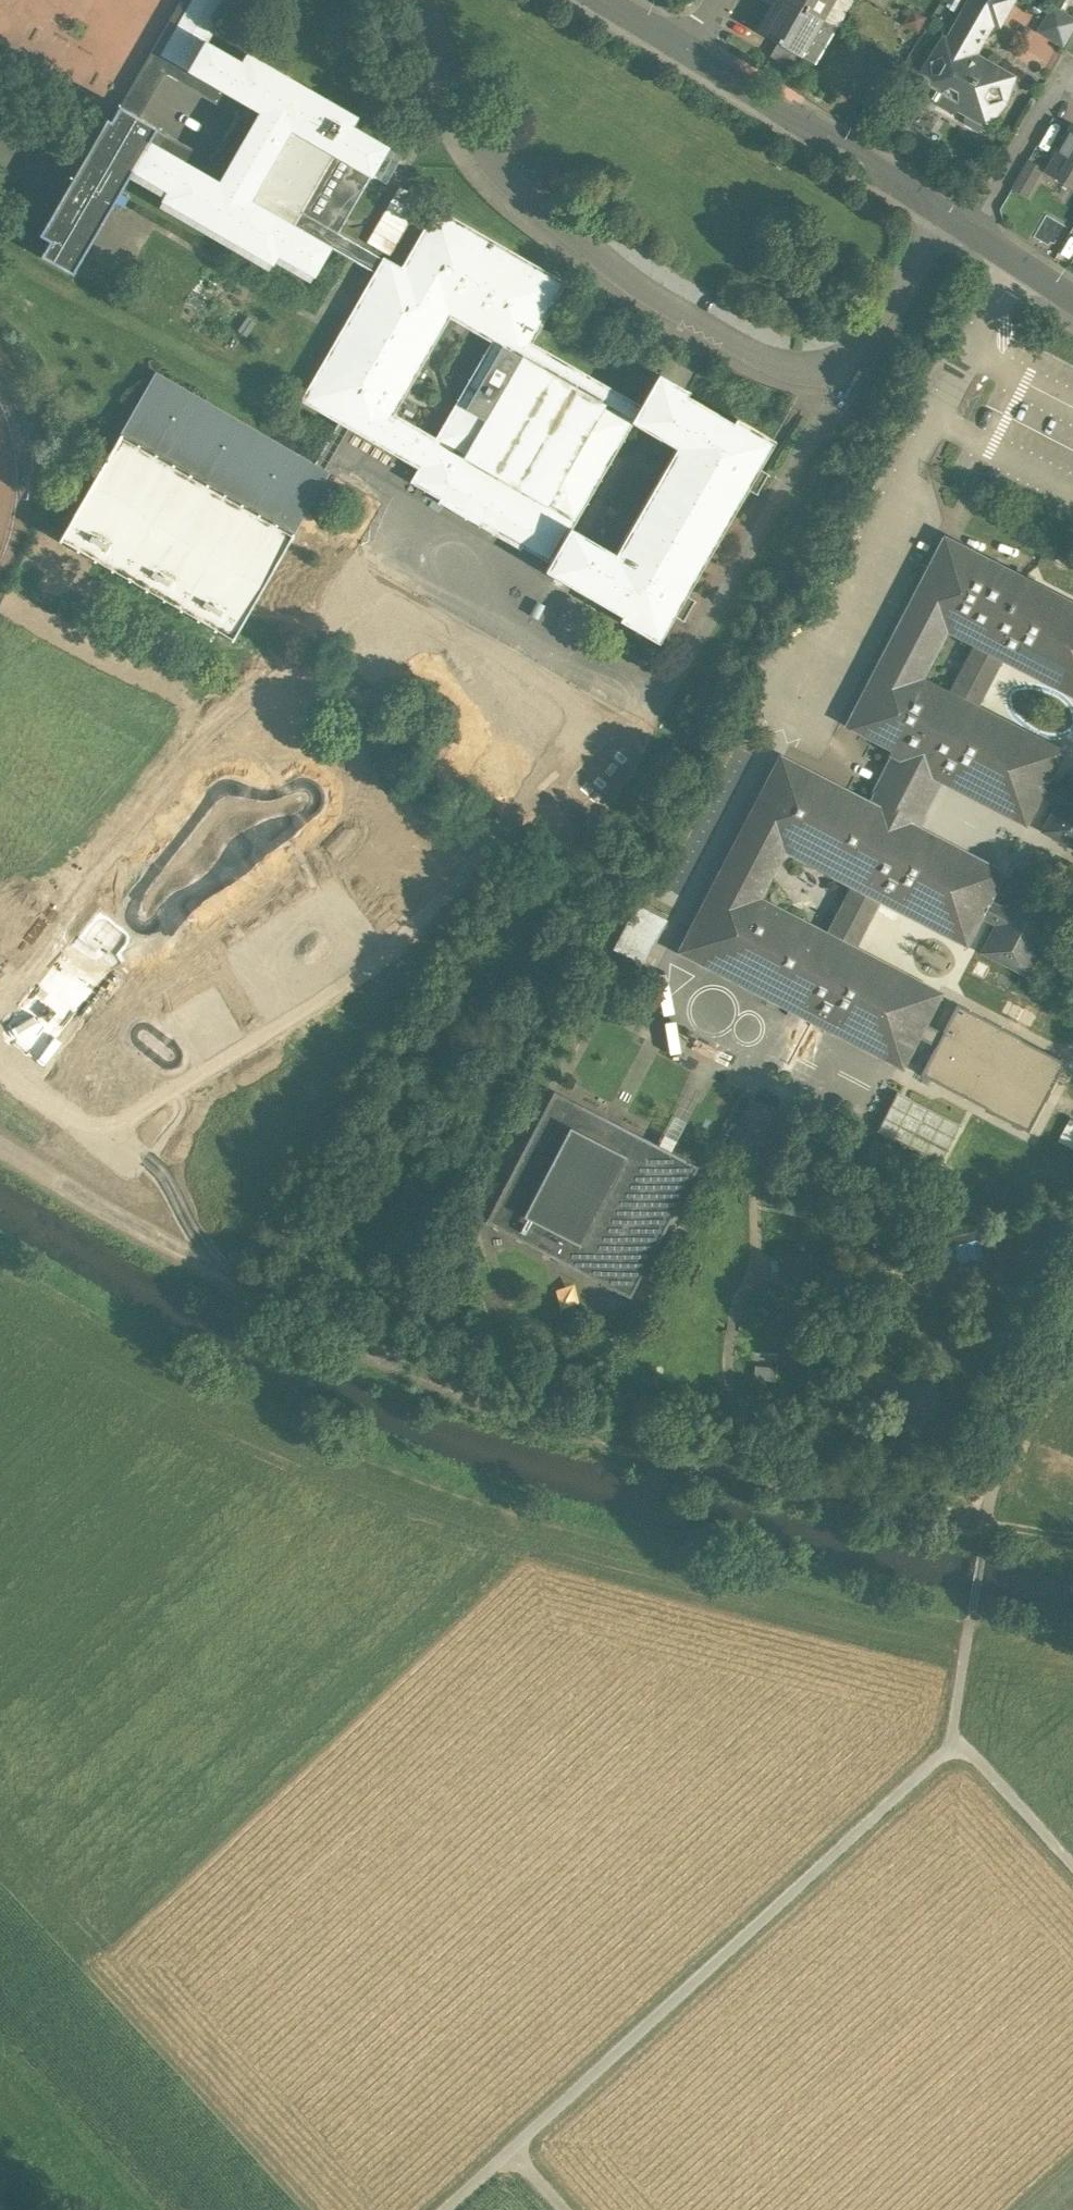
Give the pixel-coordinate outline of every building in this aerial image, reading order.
[(161,56),(259,114),(229,166),(219,184),(147,142),(130,171),(132,172),(167,193),(161,202),(271,265),(277,256),(313,277),(329,249),(330,248),(294,227),(334,157),(370,178),(387,149),(351,128),(356,119),(246,55),(241,64),(206,43),(230,0),(193,0),(161,56)] [(786,0),(778,0),(759,33),(777,44),(798,57),(820,19),(786,0)] [(820,19),(831,0),(786,0),(820,19)] [(968,7),(974,11),(996,22),(1002,25),(1015,0),(972,0),(968,7)] [(1048,1),(1062,9),(1067,0),(1049,0),(1048,1)] [(974,11),(951,49),(942,44),(915,88),(928,96),(928,95),(935,99),(933,101),(937,103),(942,95),(973,112),(975,108),(994,117),(1007,102),(1016,79),(976,55),(996,22),(974,11)] [(798,57),(777,44),(770,57),(791,69),(798,57)] [(103,126),(41,231),(40,231),(37,236),(48,242),(42,252),(39,257),(71,276),(81,259),(132,172),(130,171),(147,142),(219,184),(229,166),(212,156),(209,161),(156,130),(157,130),(118,107),(115,112),(115,113),(110,122),(106,120),(103,125),(103,126)] [(1049,171),(1068,181),(1072,173),(1072,130),(1049,171)] [(379,177),(389,181),(399,161),(389,156),(379,177)] [(370,178),(334,157),(294,227),(330,248),(329,249),(374,275),(382,260),(338,234),(370,178)] [(1031,197),(1047,168),(1030,158),(1014,188),(1031,197)] [(531,344),(566,284),(437,209),(401,269),(383,259),(382,260),(374,275),(301,400),(339,422),(314,465),(323,470),(348,427),(419,468),(411,482),(550,562),(545,571),(622,616),(620,620),(658,643),(674,616),(683,621),(695,600),(686,595),(747,489),(756,494),(768,474),(759,469),(774,442),(736,419),(733,424),(656,379),(640,407),(531,344)] [(314,465),(155,373),(122,435),(293,533),(328,473),(323,470),(314,465)] [(293,533),(122,435),(62,539),(232,637),(293,533)] [(853,951),(881,898),(964,941),(978,913),(985,901),(999,873),(915,830),(943,777),(1028,820),(1042,793),(1048,781),(1062,753),(979,710),(1006,656),(1072,690),(1072,606),(949,541),(852,725),(900,750),(871,807),(782,762),(682,951),(901,1063),(915,1037),(922,1022),(937,994),(853,951)] [(1067,791),(1048,781),(1042,793),(1061,803),(1048,830),(1072,843),(1072,780),(1067,791)] [(1011,897),(1004,911),(985,901),(978,913),(998,923),(984,950),(1023,970),(1050,917),(1011,897)] [(615,950),(645,965),(667,922),(638,906),(615,950)] [(1067,1061),(958,1005),(943,1033),(922,1022),(915,1037),(936,1047),(921,1076),(1030,1132),(1067,1061)] [(698,1166),(554,1091),(485,1222),(630,1298),(698,1166)] [(878,1131),(941,1163),(960,1125),(898,1093),(878,1131)] [(948,1176),(915,1159),(907,1175),(940,1192),(948,1176)] [(768,1370),(794,1369),(794,1349),(770,1349),(770,1341),(759,1341),(759,1363),(768,1363),(768,1370)]
